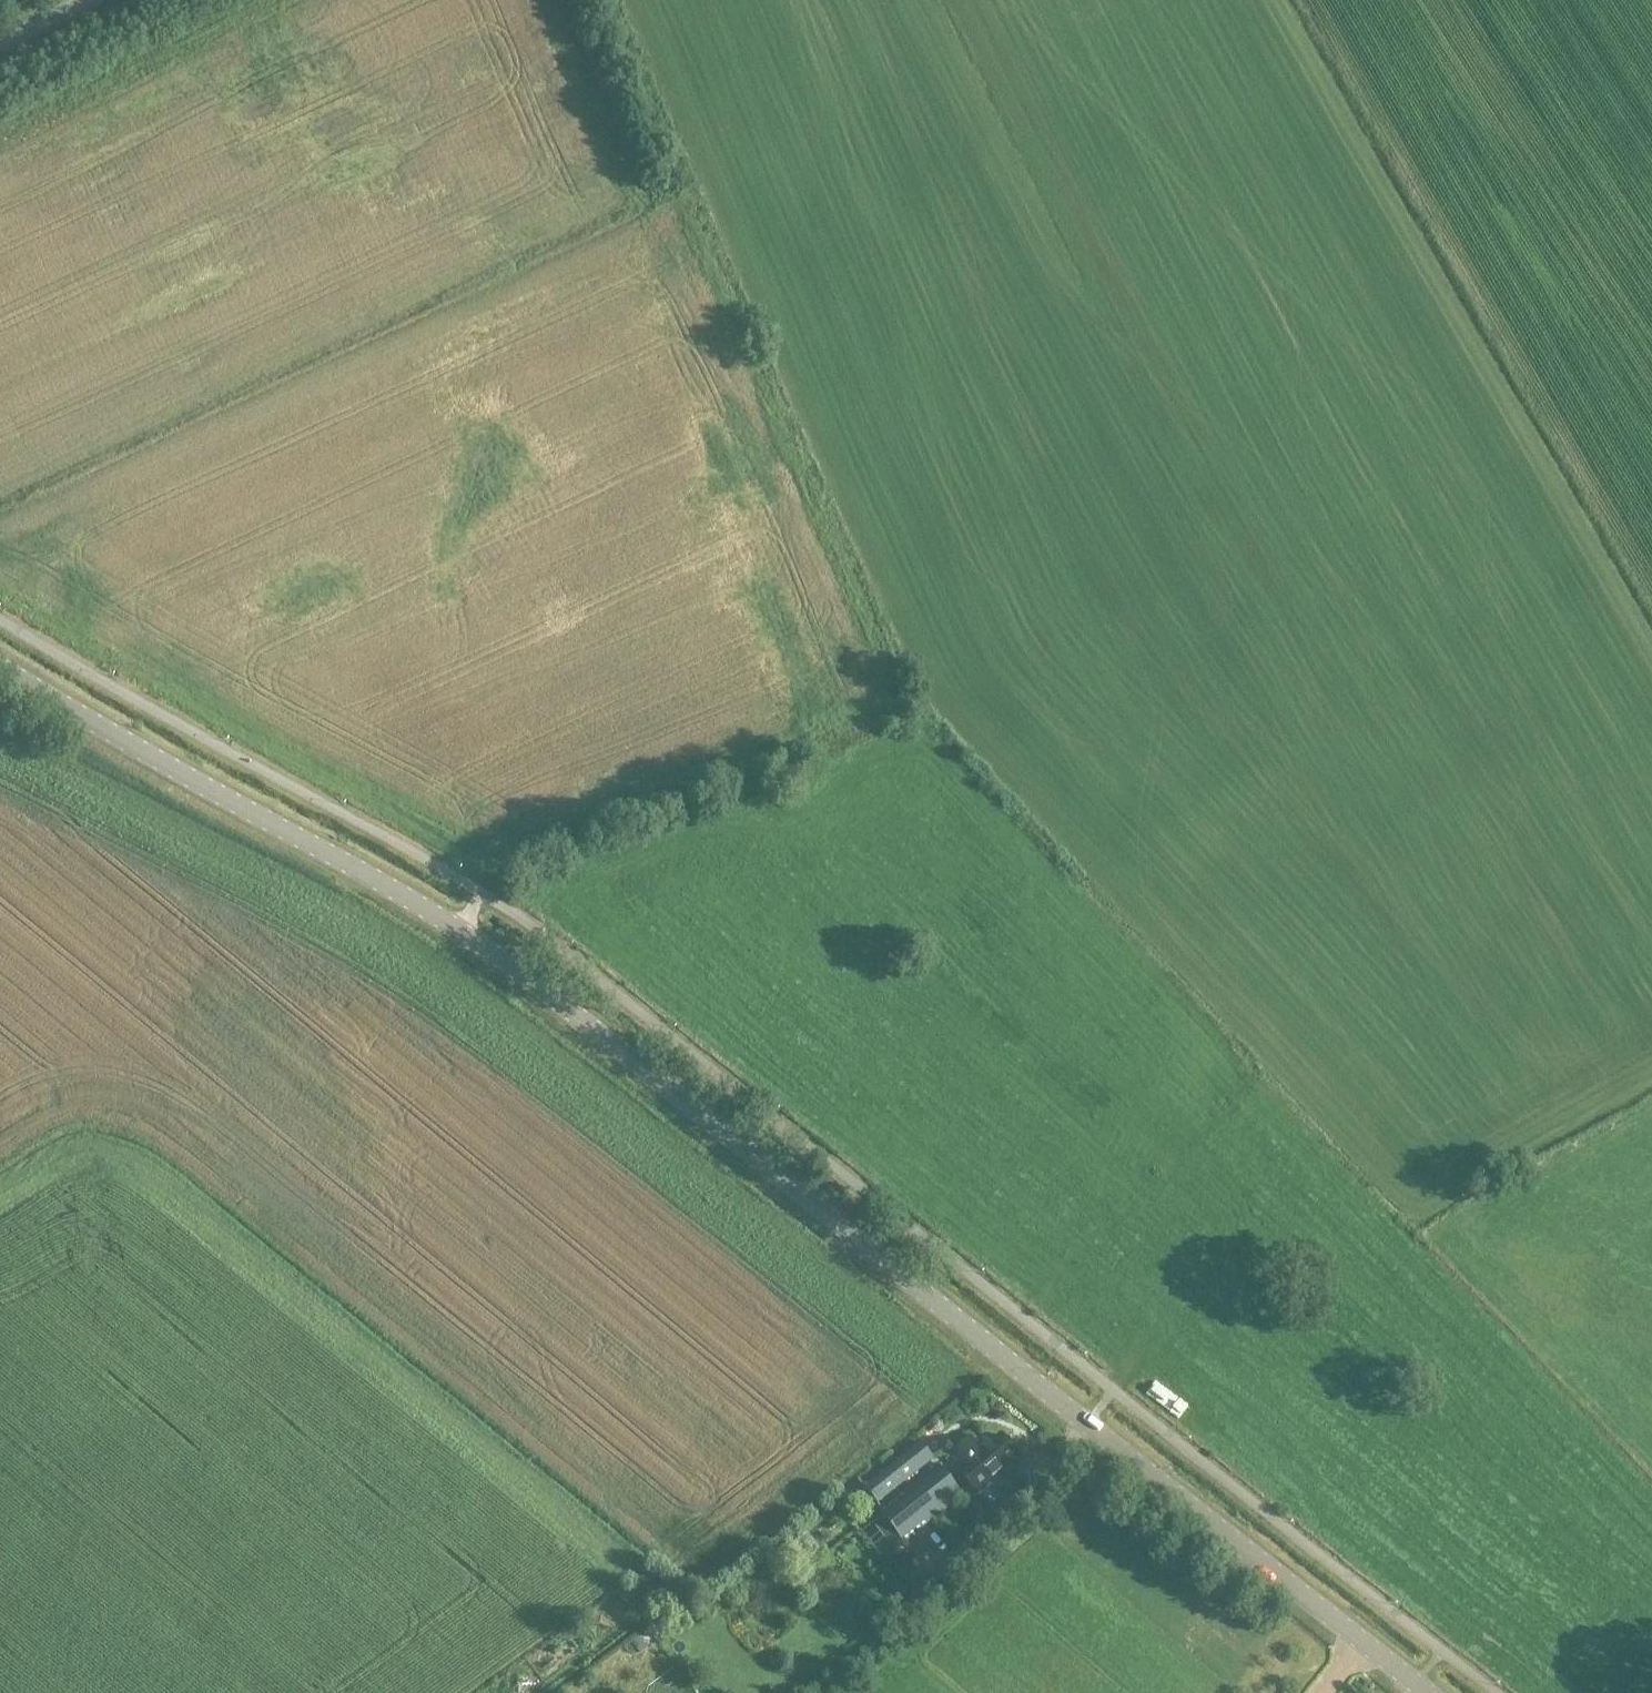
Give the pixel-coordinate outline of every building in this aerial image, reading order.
[(1011,1446),(1003,1437),(1003,1436),(984,1452),(973,1440),(954,1457),(965,1470),(960,1474),(979,1495),(993,1483),(994,1483),(1022,1458),(1018,1454),(1019,1452),(1013,1445),(1011,1446)] [(923,1444),(867,1489),(879,1504),(935,1459),(923,1444)] [(881,1514),(905,1544),(965,1497),(940,1466),(881,1514)]
